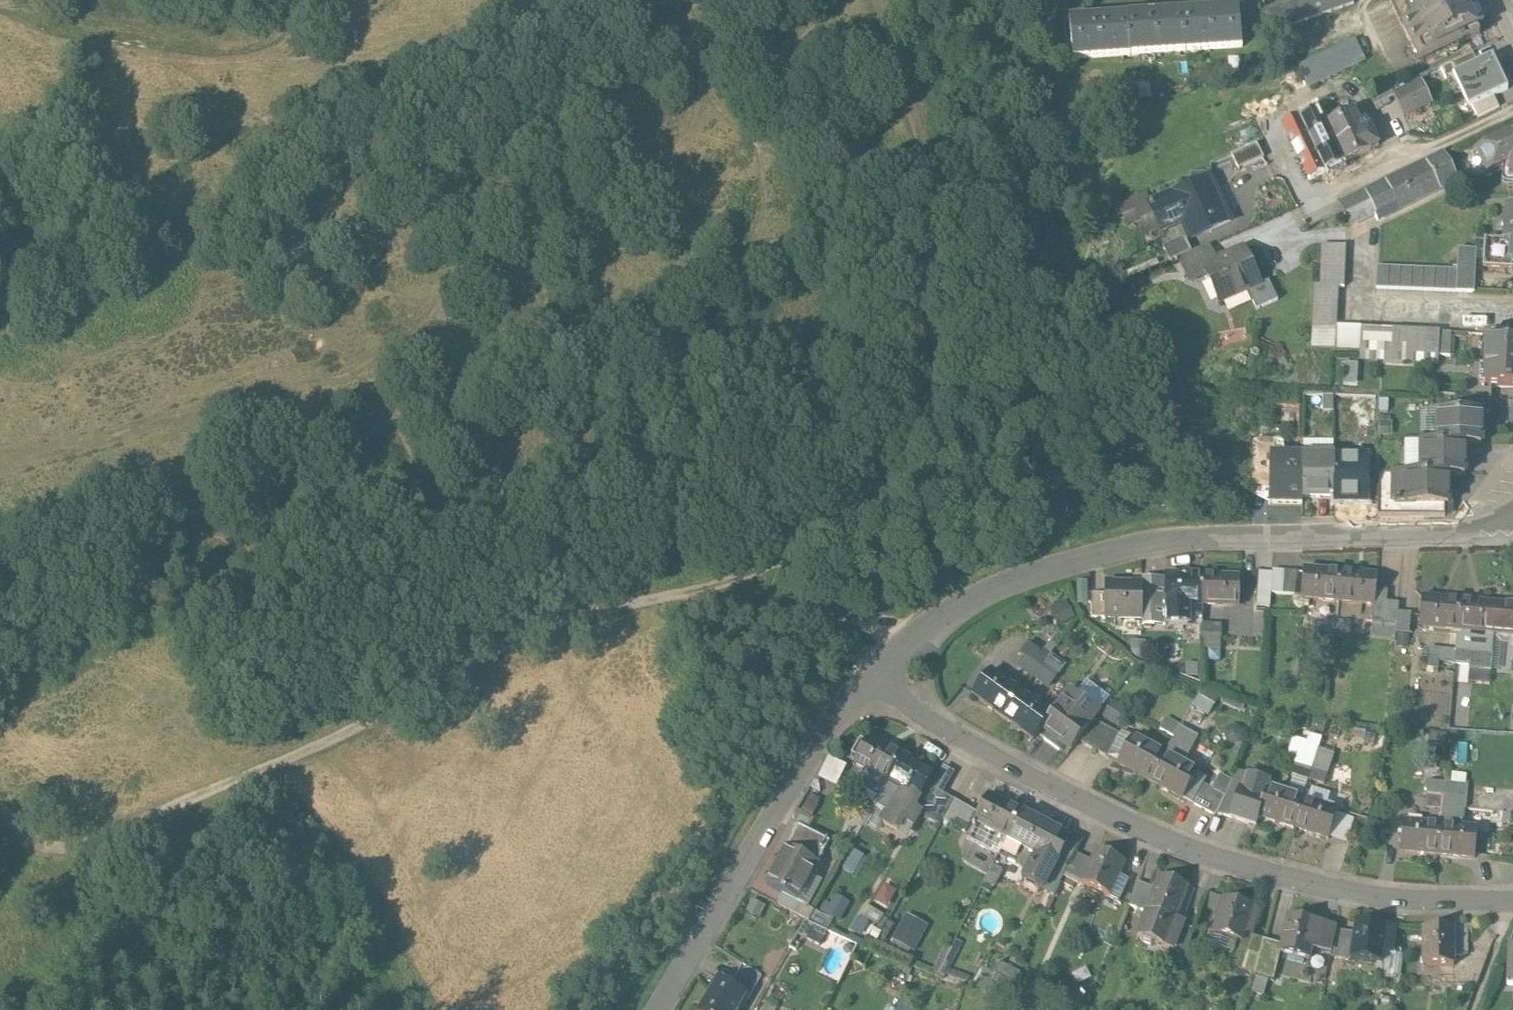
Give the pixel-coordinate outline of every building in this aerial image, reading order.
[(1265,8),(1273,32),(1354,3),(1353,0),(1288,0),(1265,8)] [(1405,24),(1416,19),(1409,5),(1411,4),(1409,0),(1393,0),(1405,24)] [(1411,4),(1409,5),(1416,19),(1405,24),(1422,58),(1478,31),(1463,0),(1409,0),(1411,4)] [(1242,44),(1238,5),(1182,11),(1186,50),(1242,44)] [(1186,50),(1182,11),(1126,17),(1130,55),(1186,50)] [(1130,55),(1126,17),(1071,22),(1075,61),(1130,55)] [(1299,65),(1310,87),(1366,60),(1356,38),(1299,65)] [(1473,53),(1441,68),(1446,79),(1453,76),(1478,64),(1473,53)] [(1478,64),(1453,76),(1469,109),(1508,90),(1492,57),(1478,64)] [(1422,82),(1394,94),(1405,116),(1432,103),(1422,82)] [(1335,143),(1325,124),(1331,121),(1324,107),(1301,119),(1322,163),(1326,171),(1344,163),(1335,143)] [(1331,121),(1325,124),(1335,143),(1367,127),(1365,123),(1359,126),(1352,111),(1331,121)] [(1322,163),(1301,119),(1285,126),(1306,170),(1322,163)] [(1367,127),(1335,143),(1344,163),(1371,150),(1364,135),(1370,132),(1367,127)] [(1471,156),(1482,177),(1505,166),(1510,166),(1509,182),(1512,182),(1512,136),(1471,156)] [(1257,146),(1230,160),(1236,172),(1263,158),(1257,146)] [(1455,182),(1440,152),(1417,163),(1432,193),(1455,182)] [(1322,163),(1306,170),(1311,179),(1326,171),(1322,163)] [(1432,193),(1417,163),(1365,189),(1377,213),(1380,220),(1432,193)] [(1145,196),(1119,208),(1128,226),(1145,218),(1153,236),(1182,222),(1190,238),(1226,222),(1204,176),(1148,202),(1145,196)] [(1365,189),(1341,201),(1353,224),(1377,213),(1365,189)] [(1504,243),(1512,243),(1512,208),(1506,207),(1504,243)] [(1485,241),(1484,251),(1476,251),(1476,260),(1484,261),(1484,269),(1512,271),(1512,243),(1504,243),(1485,241)] [(1185,242),(1163,253),(1170,267),(1179,263),(1192,256),(1185,242)] [(1346,245),(1320,244),(1318,285),(1339,286),(1343,287),(1346,245)] [(1210,248),(1192,256),(1179,263),(1189,288),(1208,279),(1203,270),(1217,264),(1210,248)] [(1476,251),(1458,249),(1456,271),(1455,291),(1473,293),(1476,260),(1476,251)] [(1217,264),(1203,270),(1208,279),(1220,306),(1248,292),(1256,310),(1278,300),(1270,282),(1261,286),(1244,251),(1217,264)] [(1456,271),(1377,266),(1376,286),(1455,291),(1456,271)] [(1318,285),(1315,285),(1313,326),(1337,327),(1337,326),(1339,286),(1318,285)] [(1337,327),(1313,326),(1312,347),(1336,348),(1337,327)] [(1361,328),(1337,326),(1336,348),(1360,349),(1361,328)] [(1441,331),(1361,328),(1360,349),(1360,362),(1439,365),(1439,357),(1441,331)] [(1454,332),(1441,331),(1439,357),(1453,358),(1453,355),(1454,332)] [(1469,333),(1454,332),(1453,355),(1468,356),(1469,333)] [(1506,343),(1506,336),(1487,335),(1484,385),(1492,386),(1512,387),(1512,343),(1506,343)] [(1484,385),(1468,385),(1468,398),(1491,400),(1492,386),(1484,385)] [(1490,402),(1460,401),(1459,413),(1482,414),(1482,415),(1489,415),(1490,402)] [(1459,413),(1437,413),(1437,444),(1466,444),(1481,445),(1482,415),(1482,414),(1459,413)] [(1420,415),(1420,433),(1431,433),(1432,415),(1420,415)] [(1437,444),(1421,444),(1420,476),(1449,476),(1465,476),(1466,444),(1437,444)] [(1302,497),(1303,457),(1271,457),(1271,502),(1302,502),(1302,497)] [(1334,458),(1303,457),(1302,497),(1334,498),(1334,458)] [(1420,476),(1404,475),(1404,506),(1409,506),(1445,507),(1449,507),(1449,476),(1420,476)] [(1445,507),(1409,506),(1409,519),(1445,519),(1445,507)] [(1285,573),(1273,572),(1273,574),(1271,596),(1283,597),(1285,575),(1285,573)] [(1273,574),(1259,573),(1257,609),(1271,609),(1271,596),(1273,574)] [(1340,577),(1304,574),(1302,604),(1337,607),(1340,577)] [(1297,576),(1285,575),(1283,597),(1283,599),(1296,600),(1297,576)] [(1240,577),(1203,578),(1203,608),(1240,608),(1240,577)] [(1377,581),(1340,577),(1337,607),(1374,610),(1376,595),(1377,581)] [(1203,578),(1166,578),(1166,629),(1191,629),(1191,608),(1203,608),(1203,578)] [(1142,588),(1107,588),(1107,600),(1107,624),(1142,624),(1142,588)] [(1386,596),(1376,595),(1374,610),(1373,628),(1383,629),(1384,618),(1385,608),(1386,596)] [(1107,600),(1093,600),(1093,624),(1107,624),(1107,600)] [(1460,606),(1422,603),(1420,634),(1458,637),(1460,606)] [(1074,621),(1066,606),(1051,614),(1060,629),(1074,621)] [(1497,609),(1460,606),(1458,637),(1495,641),(1497,609)] [(1399,609),(1385,608),(1384,618),(1383,629),(1397,630),(1398,618),(1399,609)] [(1497,609),(1495,641),(1512,642),(1512,610),(1497,609)] [(1410,619),(1398,618),(1397,630),(1396,638),(1408,640),(1410,619)] [(1336,626),(1320,624),(1319,637),(1336,638),(1336,626)] [(1351,626),(1336,626),(1336,638),(1350,639),(1351,626)] [(1220,628),(1203,628),(1203,651),(1220,651),(1220,628)] [(1383,629),(1373,628),(1372,639),(1396,642),(1397,630),(1383,629)] [(1495,641),(1458,637),(1453,688),(1471,690),(1472,677),(1490,679),(1495,641)] [(1396,638),(1396,642),(1395,653),(1409,654),(1410,640),(1408,640),(1396,638)] [(1064,668),(1031,647),(1022,659),(1027,662),(1056,681),(1064,668)] [(1056,681),(1027,662),(1020,673),(1035,683),(1049,692),(1056,681)] [(1020,701),(992,680),(974,703),(1003,725),(1020,701)] [(1194,708),(1208,715),(1214,704),(1200,697),(1194,708)] [(1051,722),(1020,701),(1003,725),(1034,746),(1051,722)] [(1171,738),(1177,724),(1165,719),(1159,733),(1171,738)] [(1086,737),(1064,721),(1048,742),(1070,758),(1086,737)] [(1166,760),(1151,786),(1184,805),(1197,777),(1183,769),(1199,742),(1181,732),(1166,760)] [(1309,785),(1326,789),(1333,754),(1318,751),(1320,738),(1306,736),(1305,742),(1294,739),(1289,766),(1311,771),(1309,785)] [(1166,760),(1133,742),(1119,769),(1151,786),(1166,760)] [(901,761),(869,743),(853,771),(864,777),(848,806),(869,818),(872,813),(901,761)] [(836,789),(846,767),(827,758),(817,780),(836,789)] [(901,761),(872,813),(885,820),(882,825),(883,829),(895,836),(900,835),(903,828),(913,833),(922,817),(915,814),(934,780),(901,761)] [(1303,804),(1269,794),(1271,787),(1249,779),(1245,792),(1244,795),(1242,795),(1233,824),(1257,832),(1260,823),(1294,834),(1303,804)] [(1303,795),(1307,783),(1292,779),(1288,790),(1303,795)] [(1245,792),(1231,787),(1225,801),(1217,819),(1233,824),(1242,795),(1244,795),(1245,792)] [(1225,801),(1201,788),(1191,809),(1216,821),(1217,819),(1225,801)] [(800,814),(820,822),(830,799),(809,791),(800,814)] [(1022,817),(989,800),(967,842),(1000,859),(1008,844),(1022,817)] [(1340,816),(1303,804),(1294,834),(1330,845),(1340,816)] [(1070,842),(1022,817),(1008,844),(1038,860),(1025,884),(1026,890),(1038,897),(1043,894),(1070,842)] [(1440,830),(1404,826),(1401,858),(1438,861),(1440,830)] [(831,849),(799,830),(794,839),(795,840),(798,848),(794,855),(819,869),(831,849)] [(1478,833),(1440,830),(1438,861),(1476,865),(1478,833)] [(794,855),(787,851),(766,887),(783,897),(798,906),(819,869),(794,855)] [(1125,867),(1098,854),(1093,866),(1082,889),(1110,901),(1125,867)] [(1093,866),(1075,858),(1064,880),(1082,889),(1093,866)] [(1188,892),(1160,881),(1155,893),(1147,916),(1146,916),(1137,940),(1139,941),(1142,946),(1152,950),(1157,947),(1174,954),(1183,929),(1176,926),(1188,892)] [(1155,893),(1138,886),(1130,910),(1147,916),(1155,893)] [(837,923),(851,903),(834,891),(820,911),(837,923)] [(798,906),(783,897),(777,907),(809,924),(814,915),(798,906)] [(1253,912),(1224,903),(1212,940),(1232,946),(1241,949),(1244,939),(1253,912)] [(891,940),(914,952),(928,925),(905,913),(891,940)] [(1317,928),(1288,921),(1280,948),(1278,958),(1308,965),(1317,928)] [(1385,931),(1355,927),(1354,938),(1350,965),(1381,968),(1385,931)] [(1194,933),(1183,929),(1174,954),(1186,958),(1194,933)] [(1453,933),(1421,933),(1422,971),(1454,972),(1453,933)] [(1354,938),(1335,936),(1331,963),(1350,965),(1354,938)] [(1212,940),(1208,939),(1204,951),(1229,959),(1232,946),(1212,940)] [(1264,944),(1244,939),(1241,949),(1232,946),(1229,959),(1226,971),(1255,979),(1264,944)] [(1280,948),(1264,944),(1255,979),(1272,983),(1278,958),(1280,948)] [(761,981),(743,970),(731,991),(746,1000),(749,1002),(761,981)] [(718,984),(703,1009),(740,1009),(746,1000),(731,991),(718,984)]
